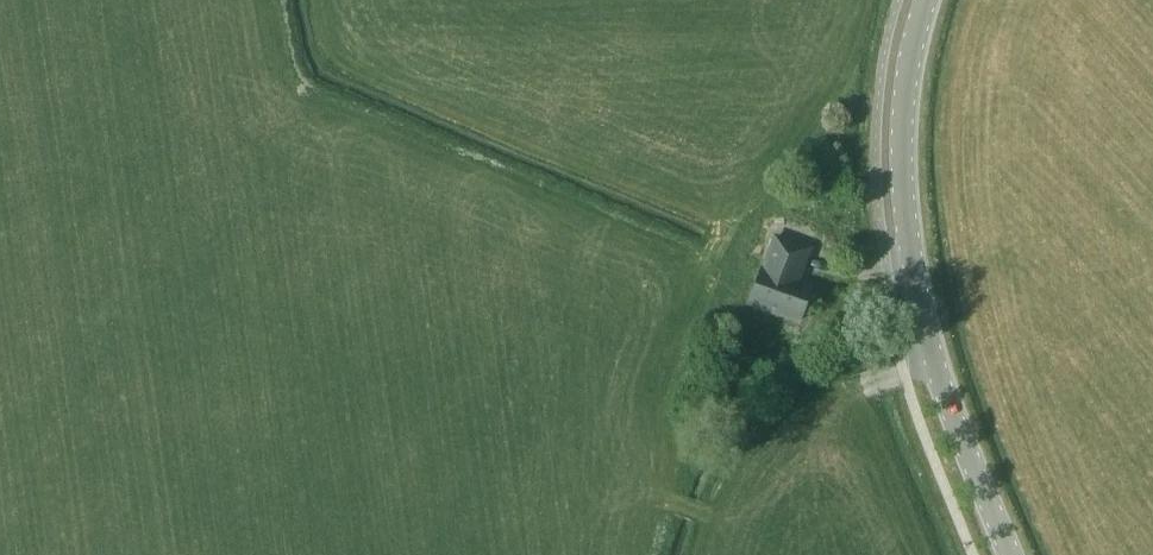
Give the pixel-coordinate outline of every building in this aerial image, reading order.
[(749,303),(799,321),(811,287),(797,282),(808,249),(774,237),(763,270),(761,269),(749,303)]
